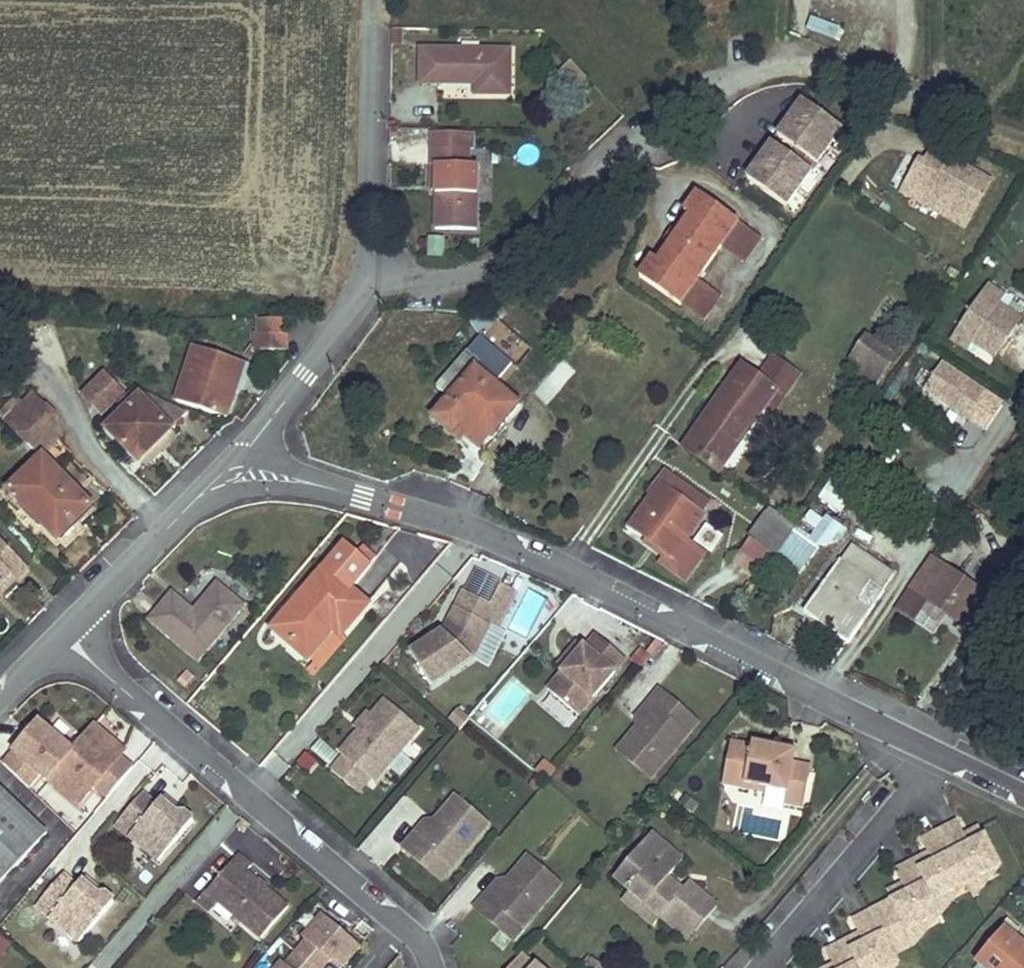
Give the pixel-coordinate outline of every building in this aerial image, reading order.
[(837,39),(841,26),(809,16),(805,30),(837,39)] [(515,47),(425,46),(424,82),(480,83),(479,92),(514,93),(515,47)] [(819,155),(778,125),(743,174),(785,203),(819,155)] [(474,147),(435,147),(435,164),(443,164),(443,189),(442,228),(483,228),(485,165),(474,165),(474,147)] [(942,178),(949,163),(931,155),(924,169),(942,178)] [(968,230),(990,182),(949,163),(942,178),(924,169),(918,167),(903,199),(968,230)] [(744,215),(703,186),(689,206),(696,211),(686,225),(675,241),(663,256),(657,252),(644,271),(684,299),(702,275),(727,239),(744,215)] [(749,255),(766,231),(744,215),(727,239),(749,255)] [(675,241),(686,225),(679,220),(668,236),(675,241)] [(724,291),(702,275),(684,299),(707,315),(724,291)] [(993,281),(956,335),(972,345),(977,337),(999,352),(1023,316),(1023,314),(1002,300),(1008,291),(993,281)] [(874,383),(897,357),(870,333),(846,358),(874,383)] [(500,380),(514,365),(484,336),(470,350),(500,380)] [(286,359),(263,339),(251,353),(275,373),(286,359)] [(245,363),(195,346),(176,401),(226,418),(245,363)] [(482,365),(467,351),(439,384),(452,395),(432,417),(453,435),(458,429),(482,450),(518,408),(476,371),(482,365)] [(764,352),(749,374),(776,393),(790,371),(764,352)] [(942,365),(924,390),(967,419),(984,394),(942,365)] [(749,374),(741,369),(684,448),(720,473),(764,410),(776,393),(749,374)] [(82,394),(104,416),(127,393),(106,371),(82,394)] [(58,418),(34,392),(23,403),(8,417),(41,450),(62,428),(58,418)] [(784,398),(776,393),(764,410),(772,415),(784,398)] [(15,394),(0,408),(0,409),(8,417),(23,403),(15,394)] [(187,411),(142,395),(107,429),(138,460),(171,428),(187,411)] [(176,434),(171,428),(138,460),(143,466),(176,434)] [(92,506),(43,457),(9,491),(65,547),(85,530),(76,521),(92,506)] [(701,515),(709,503),(663,470),(647,493),(653,497),(631,528),(669,555),(663,563),(687,580),(705,555),(686,541),(703,516),(701,515)] [(795,528),(769,510),(750,538),(776,556),(795,528)] [(813,540),(795,528),(776,556),(801,574),(820,546),(839,540),(846,529),(829,517),(813,540)] [(712,553),(724,535),(706,524),(695,542),(712,553)] [(0,538),(0,586),(11,575),(17,580),(30,568),(0,538)] [(885,590),(841,560),(804,614),(849,644),(885,590)] [(985,596),(932,560),(911,590),(965,627),(985,596)] [(367,603),(326,568),(273,630),(306,658),(332,628),(340,635),(367,603)] [(0,586),(0,598),(17,580),(11,575),(0,586)] [(506,612),(516,593),(500,584),(490,604),(463,590),(454,607),(459,610),(446,635),(437,642),(433,636),(409,652),(431,684),(472,658),(490,624),(497,608),(506,612)] [(243,607),(217,585),(194,612),(172,594),(150,620),(198,660),(243,607)] [(441,630),(446,635),(459,610),(454,607),(441,630)] [(506,612),(497,608),(490,624),(498,628),(506,612)] [(437,642),(446,635),(441,630),(433,636),(437,642)] [(627,657),(598,633),(587,646),(580,639),(566,655),(572,660),(566,668),(549,688),(579,713),(627,657)] [(566,655),(560,663),(566,668),(572,660),(566,655)] [(639,726),(619,750),(653,778),(689,735),(676,724),(687,710),(662,689),(650,703),(655,708),(639,726)] [(373,782),(419,728),(384,698),(371,714),(358,730),(339,752),(342,756),(331,770),(358,793),(370,779),(373,782)] [(655,708),(650,703),(638,716),(639,726),(655,708)] [(358,730),(371,714),(366,710),(352,725),(358,730)] [(700,722),(687,710),(676,724),(689,735),(700,722)] [(23,781),(31,771),(79,810),(94,792),(105,801),(138,761),(93,725),(75,747),(39,718),(2,763),(23,781)] [(753,745),(733,740),(726,771),(747,775),(745,782),(768,787),(788,791),(785,802),(804,806),(810,776),(792,773),(795,760),(785,759),(782,753),(783,747),(754,741),(753,745)] [(795,760),(797,750),(783,747),(782,753),(785,759),(795,760)] [(810,776),(813,764),(795,760),(792,773),(810,776)] [(747,775),(726,771),(723,784),(744,788),(745,782),(747,775)] [(766,793),(768,787),(745,782),(744,788),(766,793)] [(0,788),(0,883),(48,833),(0,788)] [(401,848),(441,884),(494,827),(454,791),(401,848)] [(142,795),(121,819),(135,831),(130,838),(158,862),(193,822),(184,815),(177,816),(160,802),(156,807),(142,795)] [(177,816),(184,815),(164,798),(160,802),(177,816)] [(1003,874),(984,823),(966,829),(958,822),(937,830),(911,861),(896,866),(903,883),(897,885),(878,906),(849,917),(856,935),(825,946),(830,960),(823,967),(904,967),(890,931),(913,950),(943,915),(937,898),(1003,874)] [(684,858),(653,832),(617,875),(633,888),(663,914),(689,936),(707,915),(681,892),(677,896),(663,884),(671,874),(684,858)] [(256,861),(243,849),(205,894),(259,941),(286,909),(245,873),(256,861)] [(563,884),(529,856),(509,880),(493,898),(488,894),(476,907),(502,929),(512,916),(526,928),(563,884)] [(685,886),(671,874),(663,884),(677,896),(681,892),(707,915),(717,904),(690,880),(685,886)] [(113,903),(105,896),(97,897),(81,883),(77,888),(63,876),(42,901),(55,913),(50,919),(79,944),(113,903)] [(105,896),(84,879),(81,883),(97,897),(105,896)] [(499,881),(488,894),(493,898),(509,880),(499,881)] [(663,914),(633,888),(623,900),(653,925),(663,914)] [(322,914),(303,938),(307,941),(286,965),(282,962),(277,967),(323,967),(330,960),(336,960),(344,965),(360,946),(322,914)] [(512,916),(502,929),(515,940),(526,928),(512,916)] [(974,967),(976,967),(1023,967),(1023,940),(1004,925),(974,967)] [(12,946),(0,935),(0,960),(12,946)] [(522,956),(515,964),(519,967),(534,967),(535,966),(522,956)]
